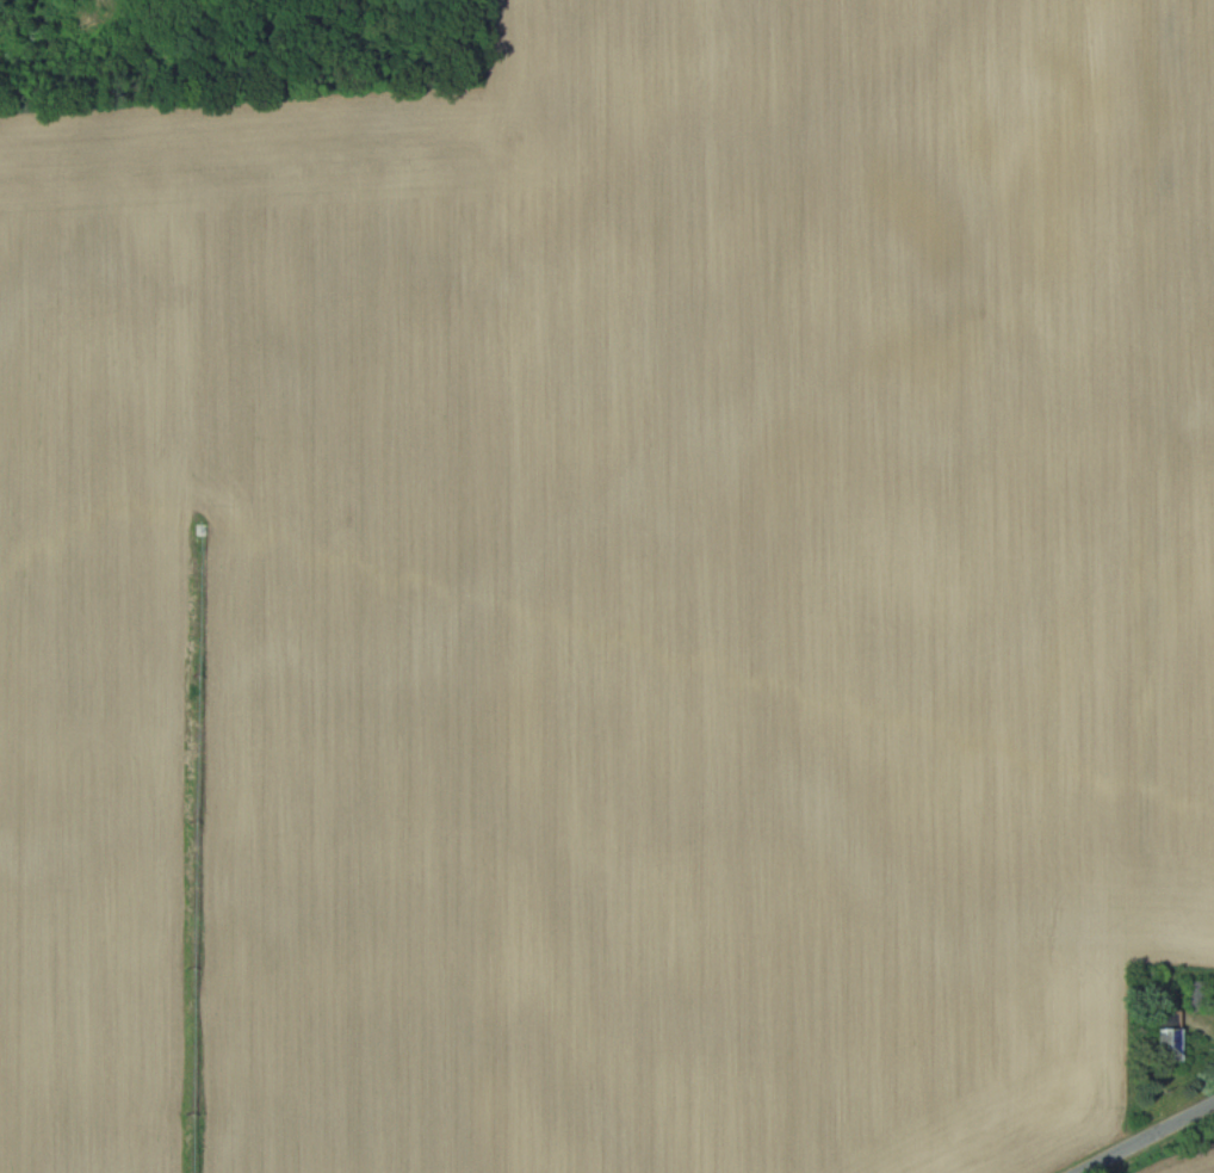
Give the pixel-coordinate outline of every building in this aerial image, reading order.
[(1207,1010),(1207,980),(1189,980),(1189,1010),(1207,1010)] [(1158,1060),(1183,1060),(1183,1011),(1159,1010),(1158,1060)]
